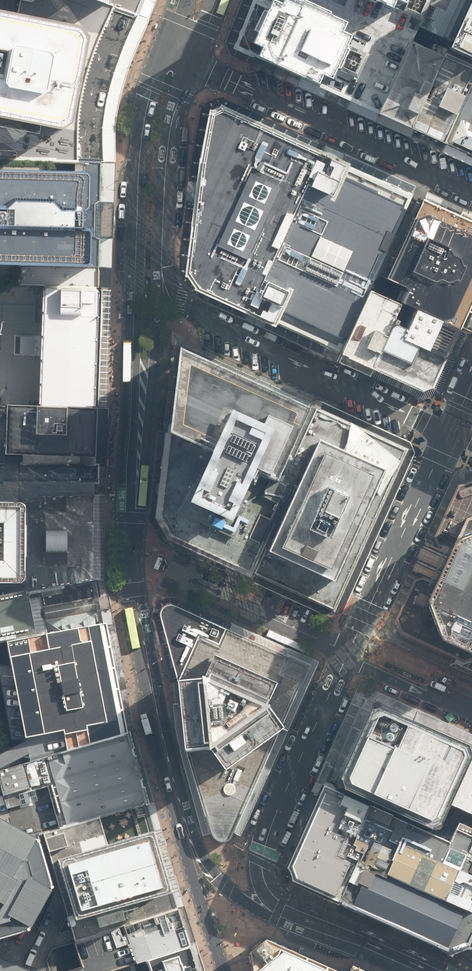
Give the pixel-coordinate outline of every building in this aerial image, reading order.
[(116,9),(93,0),(18,0),(21,1),(19,7),(8,4),(0,2),(0,160),(80,162),(80,137),(81,119),(84,97),(90,70),(103,38),(116,9)] [(116,9),(120,0),(93,0),(116,9)] [(140,18),(146,0),(120,0),(116,9),(140,18)] [(380,112),(415,38),(422,23),(433,0),(251,0),(241,26),(240,26),(232,44),(233,47),(251,55),(252,54),(272,63),(300,76),(380,112)] [(422,23),(454,38),(471,0),(433,0),(422,23)] [(454,38),(452,43),(471,52),(471,0),(454,38)] [(127,43),(140,18),(116,9),(103,38),(90,70),(84,97),(81,119),(80,137),(80,162),(83,162),(102,163),(103,163),(103,131),(106,110),(111,91),(118,67),(127,43)] [(415,38),(380,112),(412,127),(447,53),(415,38)] [(412,127),(446,142),(471,86),(471,60),(449,49),(447,53),(412,127)] [(446,142),(471,154),(471,86),(446,142)] [(349,164),(219,105),(207,113),(184,266),(181,282),(185,286),(194,296),(275,332),(275,329),(277,323),(297,281),(290,278),(291,276),(269,266),(304,191),(328,202),(331,195),(334,196),(349,164)] [(21,266),(89,268),(100,268),(109,269),(112,269),(112,240),(113,202),(115,170),(115,163),(103,163),(102,163),(83,162),(80,162),(0,160),(0,265),(21,266)] [(415,195),(349,164),(334,196),(331,195),(328,202),(304,191),(269,266),(291,276),(290,278),(297,281),(277,323),(342,353),(371,288),(415,195)] [(415,195),(371,288),(404,302),(420,307),(464,326),(471,310),(471,222),(415,195)] [(21,266),(20,285),(44,286),(99,288),(103,288),(112,288),(112,275),(112,269),(109,269),(100,268),(89,268),(21,266)] [(99,288),(44,286),(43,306),(43,328),(40,405),(99,406),(100,406),(108,407),(112,288),(103,288),(99,288)] [(398,316),(404,302),(371,288),(342,353),(375,367),(398,316)] [(43,328),(43,306),(5,305),(0,309),(0,333),(4,323),(3,317),(7,314),(33,315),(33,328),(43,328)] [(406,337),(450,356),(464,326),(420,307),(411,326),(406,337)] [(1,405),(8,405),(40,405),(43,328),(33,328),(33,315),(7,314),(3,317),(4,323),(0,333),(0,346),(3,346),(1,405)] [(398,316),(375,367),(374,368),(424,391),(437,387),(450,356),(406,337),(411,326),(400,322),(402,318),(398,316)] [(316,411),(177,347),(166,436),(212,457),(186,514),(230,535),(250,491),(253,490),(255,488),(256,487),(258,482),(279,492),(281,488),(282,484),(316,411)] [(335,612),(254,575),(251,583),(331,619),(342,616),(415,453),(415,452),(411,443),(323,403),(322,407),(320,410),(409,450),(363,550),(335,612)] [(81,469),(81,461),(20,459),(6,458),(8,405),(1,405),(0,405),(0,466),(81,469)] [(99,406),(40,405),(8,405),(6,458),(20,459),(81,461),(99,462),(100,406),(99,406)] [(316,411),(282,484),(293,489),(254,575),(335,612),(363,550),(409,450),(320,410),(317,409),(316,411)] [(212,457),(166,436),(163,435),(153,522),(165,543),(241,578),(248,581),(253,570),(251,569),(287,490),(281,488),(279,492),(258,482),(256,487),(255,488),(253,490),(250,491),(230,535),(186,514),(212,457)] [(98,469),(99,462),(81,461),(81,469),(98,469)] [(94,484),(98,484),(98,469),(81,469),(0,466),(0,483),(94,484)] [(471,480),(459,486),(394,627),(398,640),(471,674),(471,481),(471,480)] [(94,484),(0,483),(0,500),(22,499),(33,497),(95,497),(95,492),(94,484)] [(26,581),(24,583),(0,583),(0,599),(28,595),(95,583),(95,497),(33,497),(22,499),(27,501),(29,503),(31,508),(31,575),(29,579),(26,581)] [(27,501),(22,499),(0,500),(0,583),(24,583),(26,581),(29,579),(31,575),(31,508),(29,503),(27,501)] [(109,602),(105,581),(95,583),(28,595),(32,616),(36,635),(108,622),(112,622),(109,602)] [(28,595),(0,599),(0,642),(7,641),(36,635),(32,616),(28,595)] [(159,636),(171,683),(174,683),(179,681),(200,636),(220,645),(227,629),(230,630),(232,623),(222,619),(181,600),(177,598),(174,597),(170,597),(167,598),(165,599),(163,599),(161,601),(159,602),(157,603),(156,605),(155,608),(154,610),(153,613),(154,615),(159,636)] [(130,727),(108,622),(36,635),(7,641),(11,661),(27,735),(38,734),(64,731),(68,746),(130,727)] [(174,683),(175,704),(173,704),(175,717),(177,735),(180,749),(187,777),(194,803),(204,837),(212,834),(214,837),(215,839),(217,841),(220,843),(222,843),(225,843),(228,843),(231,842),(232,840),(234,837),(235,834),(242,837),(320,662),(316,660),(232,623),(230,630),(227,629),(220,645),(200,636),(179,681),(179,682),(174,683)] [(364,685),(326,774),(438,821),(447,802),(471,744),(471,731),(364,685)] [(130,727),(68,746),(49,753),(30,760),(0,769),(0,779),(7,808),(31,801),(29,791),(49,785),(60,826),(67,823),(148,798),(130,727)] [(471,747),(447,802),(471,813),(471,747)] [(345,856),(366,799),(320,781),(284,865),(289,878),(339,900),(357,861),(345,856)] [(156,826),(148,798),(67,823),(60,826),(41,832),(59,886),(62,896),(68,916),(72,928),(68,929),(72,940),(72,944),(183,910),(177,891),(156,826)] [(471,934),(471,826),(459,820),(450,836),(366,799),(345,856),(357,861),(339,900),(451,948),(469,942),(471,934)] [(17,931),(33,926),(55,881),(39,834),(0,813),(0,936),(17,931)] [(192,948),(194,947),(183,910),(72,944),(80,968),(81,970),(115,970),(147,961),(192,948)] [(251,970),(343,970),(309,956),(298,951),(273,940),(266,937),(257,943),(248,951),(249,959),(251,970)] [(298,951),(309,956),(311,951),(300,946),(298,951)] [(192,948),(147,961),(150,970),(199,970),(192,948)] [(31,964),(24,961),(6,953),(0,951),(0,970),(28,970),(31,964)] [(147,961),(115,970),(150,970),(147,961)]
